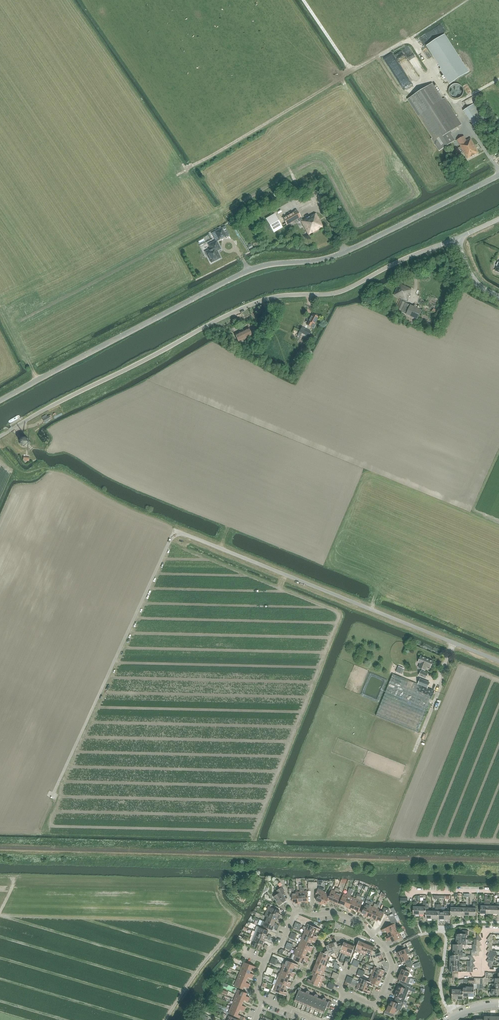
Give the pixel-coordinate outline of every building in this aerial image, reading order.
[(469,72),(445,34),(427,46),(441,69),(440,69),(450,84),(469,72)] [(445,98),(443,99),(433,83),(408,99),(433,138),(431,139),(439,151),(455,141),(450,133),(462,125),(445,98)] [(463,89),(463,88),(462,87),(462,86),(461,85),(460,85),(459,84),(458,84),(457,84),(456,84),(454,84),(453,84),(452,85),(451,85),(451,86),(450,87),(450,88),(449,88),(449,90),(449,92),(449,93),(449,94),(450,95),(451,96),(452,97),(453,98),(454,98),(455,98),(456,98),(457,98),(458,98),(459,98),(460,97),(461,97),(462,96),(462,95),(463,94),(463,93),(463,92),(463,91),(463,90),(463,89)] [(467,116),(479,107),(476,103),(463,111),(467,116)] [(475,129),(488,120),(479,107),(467,116),(475,129)] [(464,136),(457,140),(458,142),(468,159),(479,153),(471,139),(467,141),(464,136)] [(287,225),(297,219),(301,217),(297,210),(283,218),(287,225)] [(312,216),(311,215),(302,220),(301,217),(297,219),(299,222),(301,221),(308,235),(324,227),(316,213),(312,216)] [(274,214),(266,219),(274,233),(282,228),(274,214)] [(226,236),(222,228),(215,232),(219,240),(226,236)] [(216,241),(210,244),(209,245),(211,249),(205,252),(208,256),(211,262),(220,258),(217,251),(220,249),(216,241)] [(410,293),(411,290),(399,284),(394,296),(401,299),(396,310),(401,312),(410,293)] [(422,310),(410,305),(406,314),(417,319),(422,310)] [(315,325),(314,324),(318,317),(318,316),(318,315),(316,314),(315,315),(312,314),(308,321),(309,321),(307,325),(313,328),(315,325)] [(251,335),(248,327),(235,334),(238,342),(251,335)] [(311,332),(302,327),(299,332),(298,335),(300,336),(302,333),(308,337),(311,332)] [(26,447),(29,444),(29,440),(26,437),(22,437),(19,440),(19,444),(22,447),(26,447)] [(433,661),(421,656),(418,663),(421,664),(419,668),(422,669),(421,671),(419,676),(426,679),(428,674),(424,673),(425,670),(425,671),(427,666),(430,668),(433,661)] [(393,674),(380,706),(376,716),(418,733),(435,691),(427,688),(430,683),(420,679),(418,684),(393,674)] [(319,903),(320,904),(325,893),(326,892),(323,891),(324,888),(319,886),(319,887),(315,896),(318,897),(316,901),(319,902),(319,903)] [(282,895),(285,893),(281,887),(277,890),(279,894),(274,897),(279,905),(286,901),(282,895)] [(323,903),(326,905),(327,901),(332,889),(333,888),(331,887),(330,889),(329,891),(328,894),(325,893),(320,904),(323,905),(323,903)] [(330,900),(333,901),(338,888),(336,887),(335,891),(332,889),(327,901),(329,902),(330,900)] [(296,904),(298,904),(297,892),(294,892),(294,888),(289,889),(289,895),(292,895),(293,903),(296,903),(296,904)] [(340,889),(338,888),(333,901),(335,903),(335,904),(337,905),(341,894),(339,893),(340,889)] [(342,906),(342,904),(345,905),(350,892),(348,891),(347,895),(344,894),(339,905),(342,906)] [(347,908),(349,909),(353,898),(351,897),(352,893),(350,892),(345,905),(347,906),(347,908)] [(351,908),(354,909),(360,894),(358,893),(357,893),(356,897),(356,898),(356,899),(353,898),(349,909),(351,909),(351,908)] [(360,894),(354,909),(357,910),(356,912),(358,913),(362,904),(363,905),(366,898),(362,897),(364,894),(361,893),(360,894)] [(366,905),(362,914),(364,915),(364,916),(366,917),(371,906),(372,902),(366,900),(365,904),(366,905)] [(373,920),(376,921),(380,910),(377,909),(380,902),(378,902),(377,904),(371,918),(374,919),(373,920)] [(371,906),(366,917),(368,918),(369,917),(371,918),(377,904),(375,903),(373,907),(371,906)] [(267,911),(270,912),(278,916),(280,917),(281,915),(281,914),(279,913),(280,911),(278,910),(279,907),(271,904),(269,907),(267,911)] [(380,910),(376,921),(378,922),(378,920),(381,922),(384,914),(387,915),(389,909),(384,907),(383,911),(380,910)] [(280,917),(278,916),(270,912),(267,911),(265,916),(268,917),(276,921),(277,918),(279,919),(282,920),(283,918),(280,917)] [(394,916),(393,913),(388,916),(392,924),(397,921),(394,916)] [(268,917),(266,922),(274,925),(276,926),(279,927),(279,925),(277,924),(275,923),(276,921),(268,917)] [(261,926),(272,930),(274,925),(266,922),(263,921),(261,926)] [(303,928),(305,929),(315,933),(316,930),(318,931),(318,932),(319,932),(320,929),(308,924),(306,927),(304,926),(303,928)] [(386,931),(388,933),(398,928),(397,927),(396,927),(394,924),(382,930),(383,932),(386,931)] [(257,926),(255,931),(266,936),(269,931),(257,926)] [(385,937),(386,939),(399,933),(397,931),(399,930),(398,928),(388,933),(389,936),(385,937)] [(316,937),(314,936),(315,933),(305,929),(304,931),(305,931),(303,934),(316,940),(317,937),(316,936),(316,937)] [(266,936),(255,931),(253,936),(265,941),(266,938),(268,939),(270,940),(271,938),(268,937),(266,936)] [(460,934),(456,934),(456,939),(466,940),(466,935),(467,935),(468,934),(468,931),(464,931),(460,931),(460,934)] [(400,936),(399,933),(386,939),(387,942),(391,940),(392,942),(397,940),(398,943),(404,940),(401,935),(400,936)] [(314,941),(314,942),(315,942),(316,940),(303,934),(302,937),(301,937),(300,939),(301,939),(311,943),(312,940),(314,941)] [(254,942),(263,945),(265,941),(253,936),(251,940),(254,942)] [(300,942),(299,944),(312,950),(313,947),(312,946),(312,947),(310,946),(311,943),(301,939),(300,939),(299,938),(298,941),(300,942)] [(337,941),(331,944),(335,953),(339,951),(340,952),(343,946),(342,945),(341,945),(340,943),(338,944),(337,941)] [(340,952),(345,954),(349,944),(346,943),(346,942),(344,941),(343,946),(340,952)] [(358,952),(360,953),(365,942),(363,942),(363,943),(359,941),(358,944),(355,952),(357,953),(358,952)] [(261,950),(263,945),(254,942),(252,947),(261,950)] [(366,943),(365,942),(360,953),(363,954),(363,955),(365,956),(370,945),(365,944),(366,943)] [(308,950),(310,951),(311,952),(312,950),(299,944),(298,947),(297,947),(296,949),(307,953),(308,950)] [(331,954),(335,953),(331,944),(326,946),(327,948),(323,950),(322,951),(322,952),(331,956),(331,954)] [(355,946),(354,945),(353,946),(349,944),(345,954),(345,955),(347,956),(347,955),(351,956),(355,946)] [(374,948),(375,947),(373,946),(373,947),(370,945),(365,956),(367,957),(367,956),(371,957),(373,951),(374,948)] [(399,952),(397,953),(399,958),(407,955),(404,947),(398,949),(399,952)] [(373,962),(383,958),(381,953),(378,954),(377,952),(376,949),(374,948),(373,951),(371,957),(372,957),(372,958),(373,962)] [(308,957),(306,956),(307,953),(296,949),(295,949),(293,954),(295,954),(308,960),(309,957),(308,957)] [(322,952),(320,951),(320,953),(319,957),(329,961),(331,956),(322,952)] [(307,962),(308,960),(295,954),(293,954),(292,953),(290,958),(303,964),(304,961),(306,961),(306,962),(307,962)] [(405,962),(406,964),(412,962),(411,959),(409,960),(407,955),(399,958),(402,963),(405,962)] [(316,961),(316,962),(327,966),(328,963),(329,963),(330,961),(329,961),(319,957),(317,961),(316,961)] [(382,964),(385,963),(383,958),(373,962),(375,966),(377,966),(377,967),(376,968),(381,970),(381,969),(382,968),(384,967),(382,964)] [(299,965),(286,960),(284,963),(283,963),(283,964),(293,969),(294,966),(296,967),(297,968),(299,965)] [(242,967),(251,970),(252,968),(256,969),(257,967),(244,962),(242,967)] [(316,963),(315,967),(324,971),(327,966),(316,962),(315,963),(316,963)] [(402,969),(400,974),(408,978),(413,965),(412,962),(406,964),(407,967),(406,968),(405,970),(402,969)] [(294,975),(296,973),(294,972),(293,972),(292,972),(293,969),(283,964),(282,967),(283,967),(281,970),(294,975)] [(251,970),(242,967),(240,971),(253,977),(254,975),(250,973),(251,970)] [(322,976),(324,971),(315,967),(313,971),(312,971),(312,972),(322,976)] [(385,973),(385,972),(381,970),(376,968),(374,967),(373,970),(372,969),(371,972),(382,976),(384,972),(385,973)] [(278,974),(289,979),(290,976),(292,976),(292,977),(293,978),(294,975),(281,970),(280,973),(279,972),(278,974)] [(253,977),(240,971),(238,976),(247,980),(248,977),(252,979),(253,977)] [(314,975),(313,978),(323,982),(325,977),(322,976),(312,972),(311,974),(312,975),(313,974),(314,975)] [(381,981),(380,980),(382,976),(371,972),(370,974),(371,974),(370,977),(381,982),(381,981)] [(290,985),(292,983),(290,982),(289,982),(288,982),(289,979),(278,974),(278,977),(277,980),(290,985)] [(400,974),(398,979),(400,980),(399,983),(408,986),(410,988),(411,985),(409,984),(411,979),(408,978),(400,974)] [(247,980),(238,976),(237,981),(249,986),(250,984),(246,983),(247,980)] [(380,982),(380,983),(381,982),(370,977),(369,980),(368,979),(367,982),(368,982),(373,984),(375,985),(378,986),(380,982)] [(320,987),(323,982),(313,978),(312,981),(310,980),(311,980),(309,979),(308,982),(320,987)] [(367,982),(360,979),(359,982),(358,981),(357,981),(357,983),(368,988),(369,985),(371,986),(372,987),(373,984),(368,982),(367,982)] [(277,980),(275,985),(285,989),(286,986),(288,987),(287,987),(289,988),(290,985),(277,980)] [(249,986),(237,981),(234,986),(243,989),(245,987),(248,988),(249,986)] [(368,992),(367,991),(368,988),(357,983),(356,985),(357,986),(356,989),(369,995),(370,992),(369,991),(368,992)] [(398,985),(399,986),(397,991),(407,995),(409,990),(410,988),(408,986),(399,983),(398,985)] [(284,992),(285,989),(275,985),(273,990),(286,996),(287,993),(286,992),(285,992),(284,992)] [(297,996),(301,997),(304,992),(301,991),(301,989),(301,988),(299,988),(298,988),(298,989),(300,990),(299,991),(296,990),(295,993),(298,994),(297,996)] [(238,990),(236,994),(249,1000),(250,998),(246,996),(247,993),(238,990)] [(396,997),(395,1000),(404,1003),(407,995),(397,991),(394,996),(396,997)] [(236,994),(234,999),(243,1003),(244,1000),(248,1002),(249,1000),(236,994)] [(234,999),(232,1004),(245,1009),(246,1007),(242,1006),(243,1003),(234,999)] [(325,999),(322,1006),(326,1008),(329,1009),(332,1002),(329,1001),(328,1002),(326,1001),(326,1000),(326,999),(325,999)] [(391,1001),(388,1007),(396,1011),(397,1009),(401,1011),(404,1003),(395,1000),(394,1002),(391,1001)] [(244,1011),(245,1009),(232,1004),(230,1009),(239,1012),(240,1010),(244,1011)] [(394,1017),(396,1011),(388,1007),(387,1011),(386,1011),(385,1013),(394,1017)] [(245,1018),(238,1015),(239,1012),(230,1009),(228,1013),(235,1016),(234,1018),(236,1018),(240,1019),(244,1019),(245,1018)]
